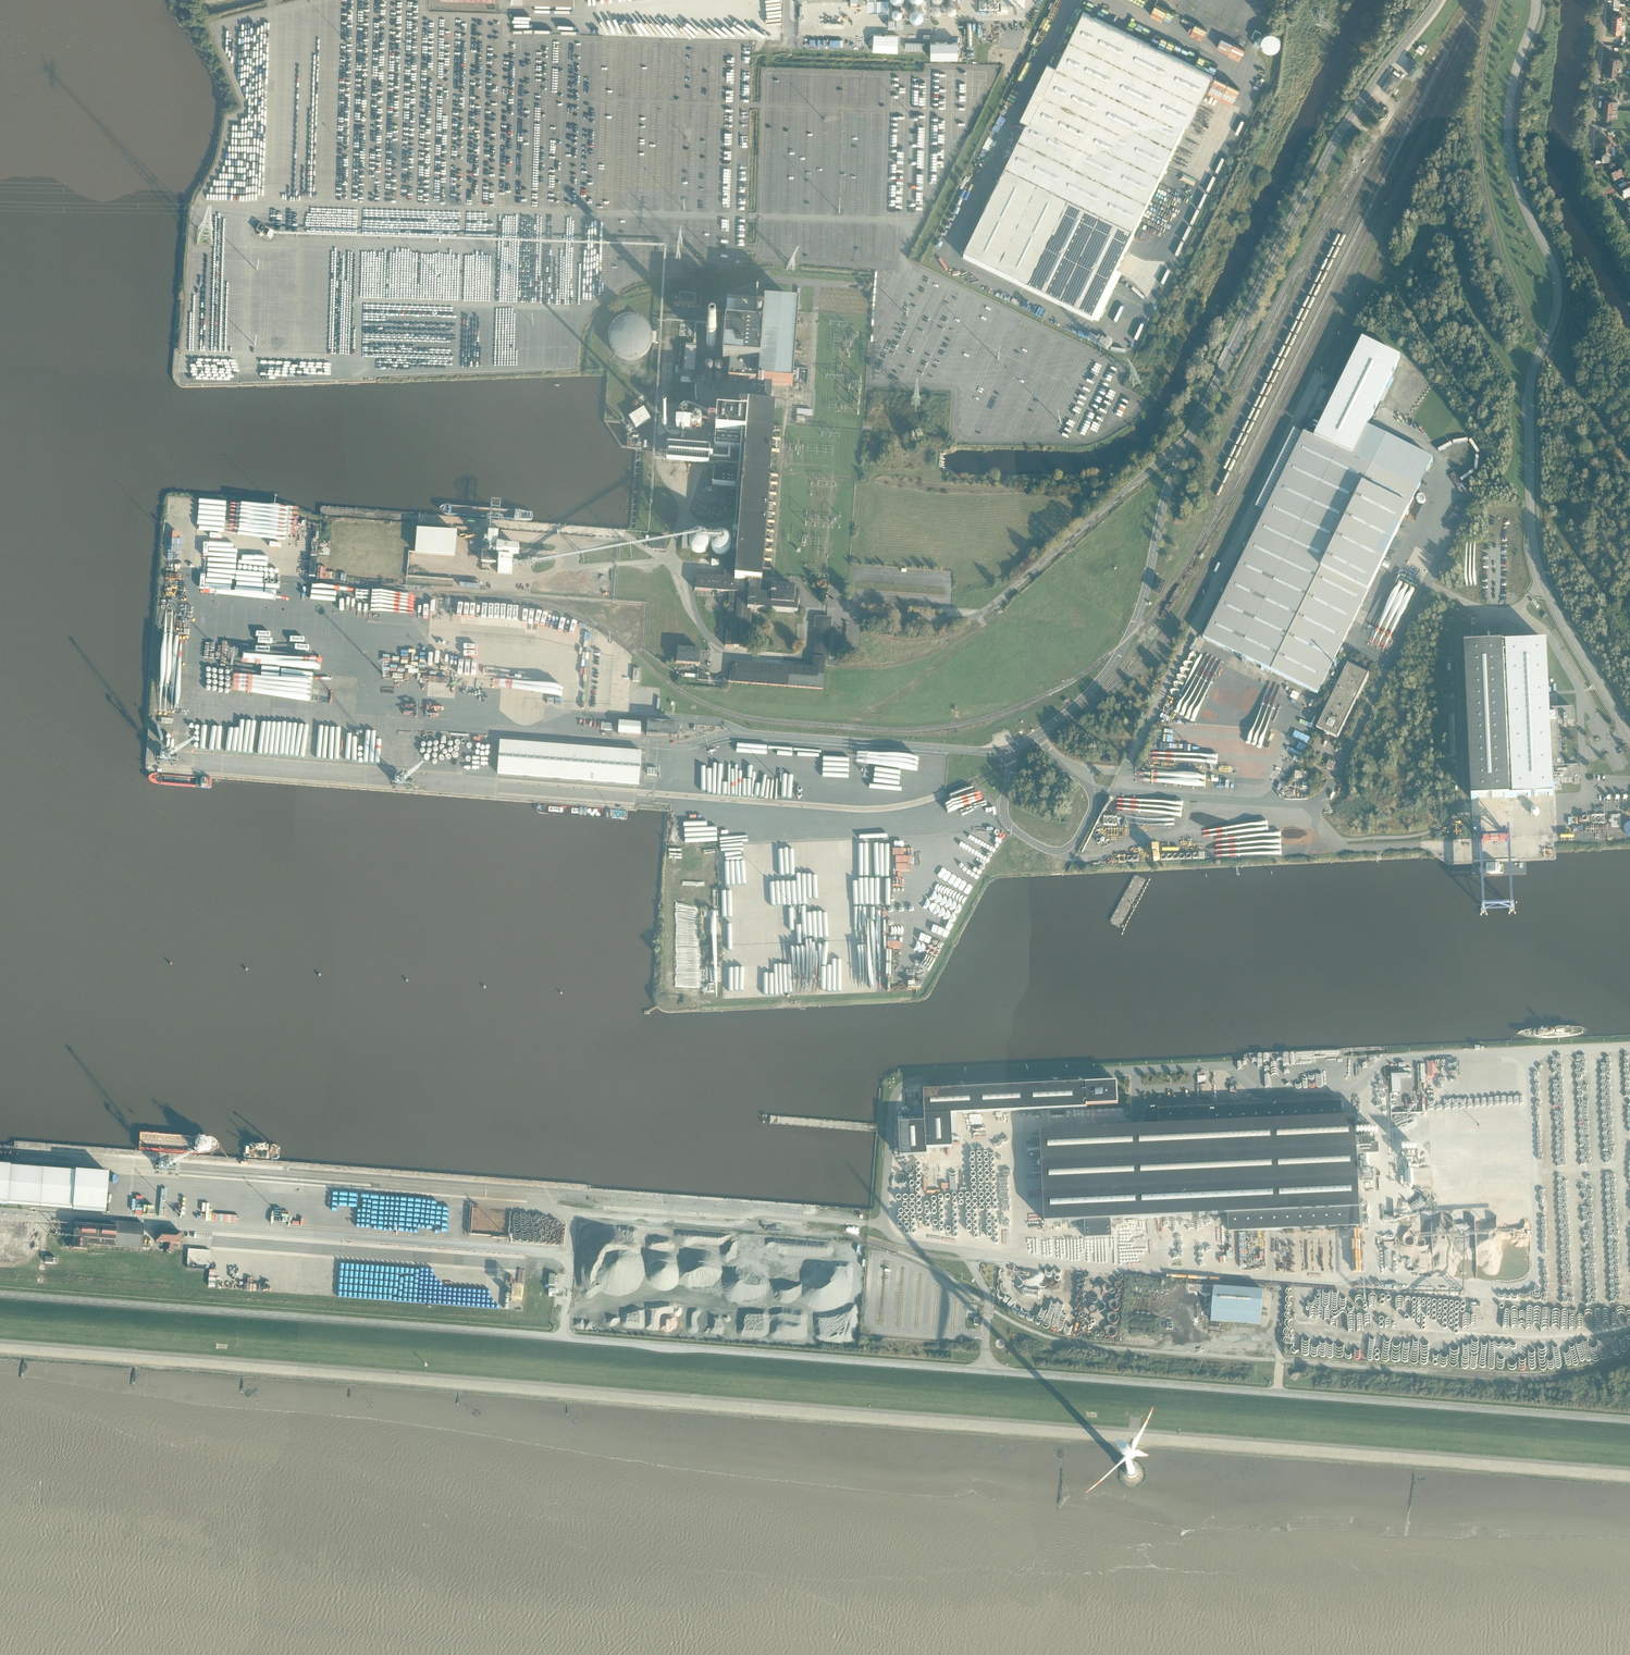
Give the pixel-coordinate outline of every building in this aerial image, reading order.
[(933,11),(959,11),(959,0),(933,0),(933,11)] [(1019,3),(1019,0),(980,0),(980,10),(1003,9),(1003,4),(1019,3)] [(1093,322),(1213,74),(1083,11),(1057,66),(1030,121),(963,259),(1093,322)] [(1612,12),(1611,21),(1621,22),(1621,13),(1612,12)] [(972,28),(977,28),(977,21),(969,22),(969,42),(972,42),(972,28)] [(1621,22),(1611,21),(1610,31),(1620,32),(1621,22)] [(1256,28),(1253,36),(1260,39),(1263,31),(1256,28)] [(1275,50),(1279,48),(1281,45),(1282,41),(1281,36),(1279,34),(1275,32),(1271,31),(1268,32),(1264,34),(1262,37),(1262,41),(1262,45),(1265,48),(1268,50),(1272,51),(1275,50)] [(958,56),(958,39),(932,40),(932,56),(958,56)] [(1608,55),(1607,63),(1617,65),(1618,56),(1608,55)] [(1414,60),(1406,73),(1412,77),(1421,65),(1414,60)] [(1057,66),(1048,62),(1021,117),(1030,121),(1057,66)] [(1617,65),(1607,63),(1606,73),(1616,74),(1617,65)] [(1382,87),(1389,92),(1396,83),(1397,83),(1400,79),(1392,73),(1382,87)] [(1220,96),(1222,91),(1215,88),(1213,92),(1220,96)] [(1604,97),(1602,106),(1612,107),(1614,98),(1604,97)] [(1612,107),(1602,106),(1601,115),(1611,117),(1612,107)] [(1350,127),(1344,136),(1351,140),(1357,131),(1350,127)] [(1601,140),(1601,149),(1611,149),(1611,140),(1601,140)] [(1611,149),(1601,149),(1601,158),(1611,158),(1611,149)] [(1609,173),(1613,182),(1623,177),(1619,169),(1609,173)] [(1624,200),(1629,197),(1629,186),(1628,187),(1619,191),(1624,200)] [(262,224),(258,230),(273,239),(277,234),(262,224)] [(701,299),(677,297),(677,300),(672,299),(672,306),(700,308),(701,299)] [(727,592),(723,646),(748,647),(751,611),(798,614),(799,596),(795,595),(795,586),(772,584),(772,594),(759,593),(764,536),(772,445),(774,411),(770,411),(771,389),(792,390),(794,375),(794,374),(798,320),(798,318),(799,307),(728,303),(723,369),(729,369),(728,382),(760,384),(759,388),(763,388),(762,410),(745,410),(745,414),(735,414),(735,417),(715,416),(712,450),(738,452),(737,474),(711,473),(710,489),(737,490),(733,556),(725,556),(723,576),(697,574),(695,590),(727,592)] [(1145,329),(1150,316),(1147,315),(1148,312),(1144,311),(1138,326),(1145,329)] [(619,322),(614,324),(610,334),(610,342),(612,343),(614,349),(617,350),(619,357),(628,360),(638,361),(651,355),(656,343),(656,344),(658,340),(651,323),(636,317),(632,317),(618,322),(619,322)] [(709,338),(707,339),(706,340),(706,342),(706,344),(707,345),(708,346),(710,347),(712,347),(713,347),(715,345),(715,344),(716,343),(716,341),(715,339),(714,338),(712,337),(710,337),(709,338)] [(1304,432),(1201,638),(1318,695),(1323,685),(1331,668),(1435,457),(1371,424),(1400,362),(1363,343),(1316,437),(1304,432)] [(694,372),(696,348),(680,347),(678,372),(694,372)] [(716,372),(716,375),(710,375),(711,382),(719,381),(719,375),(722,375),(721,371),(716,372)] [(650,419),(643,410),(630,419),(637,428),(650,419)] [(799,422),(805,423),(805,416),(814,416),(814,410),(799,410),(799,422)] [(698,423),(698,418),(684,416),(684,424),(679,424),(679,429),(703,432),(704,423),(698,423)] [(709,452),(667,448),(666,468),(708,470),(709,452)] [(202,509),(209,509),(216,509),(216,502),(203,501),(202,509)] [(1455,515),(1461,518),(1464,512),(1457,509),(1455,515)] [(1421,524),(1423,518),(1412,515),(1410,521),(1421,524)] [(1449,536),(1451,530),(1443,527),(1441,533),(1449,536)] [(456,531),(417,528),(415,554),(454,556),(456,531)] [(498,574),(512,575),(513,555),(519,555),(520,545),(498,543),(499,531),(488,531),(488,545),(489,545),(489,551),(482,551),(481,562),(498,563),(498,574)] [(667,539),(653,537),(652,550),(665,551),(667,539)] [(1519,592),(1519,546),(1502,546),(1502,592),(1519,592)] [(1402,564),(1416,570),(1422,554),(1409,548),(1402,564)] [(1157,580),(1152,592),(1160,596),(1166,583),(1157,580)] [(414,603),(412,596),(403,599),(403,600),(400,601),(402,606),(404,611),(405,611),(406,616),(417,613),(416,611),(419,610),(420,614),(423,613),(422,607),(417,609),(415,603),(414,603)] [(814,668),(733,662),(731,683),(825,690),(831,618),(818,617),(814,668)] [(1546,642),(1461,645),(1468,803),(1553,800),(1552,784),(1574,783),(1574,785),(1578,785),(1578,770),(1564,770),(1563,766),(1561,762),(1559,761),(1559,755),(1561,755),(1560,741),(1558,740),(1558,725),(1563,725),(1563,726),(1568,726),(1568,724),(1574,724),(1573,710),(1557,711),(1556,696),(1548,696),(1546,642)] [(201,646),(201,656),(208,656),(208,654),(214,654),(214,653),(218,653),(218,654),(222,654),(222,646),(212,646),(201,646)] [(702,650),(679,648),(678,663),(701,665),(702,650)] [(1339,672),(1331,668),(1323,685),(1334,691),(1315,729),(1337,739),(1369,675),(1348,664),(1339,681),(1335,680),(1339,672)] [(1254,744),(1258,744),(1264,732),(1264,729),(1267,723),(1268,723),(1273,715),(1273,712),(1276,706),(1278,702),(1279,695),(1273,692),(1269,701),(1269,695),(1266,693),(1263,693),(1265,693),(1259,693),(1244,724),(1242,738),(1254,744)] [(609,722),(594,721),(593,734),(608,734),(609,722)] [(619,722),(618,734),(640,736),(641,724),(619,722)] [(648,722),(647,736),(677,738),(677,732),(674,732),(675,724),(648,722)] [(642,754),(501,743),(498,776),(640,786),(642,754)] [(712,755),(725,752),(724,746),(711,749),(712,755)] [(1325,768),(1331,770),(1334,762),(1328,760),(1325,768)] [(815,792),(815,801),(820,801),(825,801),(825,796),(820,796),(820,792),(815,792)] [(1103,816),(1103,826),(1125,827),(1125,823),(1129,823),(1130,822),(1126,822),(1126,819),(1124,819),(1124,806),(1109,805),(1109,817),(1103,816)] [(1479,825),(1479,819),(1466,819),(1466,826),(1472,825),(1473,833),(1477,832),(1477,825),(1479,825)] [(1469,846),(1470,851),(1494,849),(1494,845),(1491,845),(1491,842),(1473,843),(1473,845),(1469,846)] [(879,900),(894,899),(892,863),(868,865),(870,894),(879,893),(879,897),(879,900)] [(801,895),(781,895),(781,916),(782,931),(801,931),(801,895)] [(894,905),(874,906),(876,942),(894,941),(893,918),(912,918),(912,911),(895,912),(894,905)] [(930,917),(925,930),(954,930),(959,917),(941,910),(933,910),(939,912),(936,918),(931,918),(930,917)] [(893,951),(876,951),(877,988),(894,987),(893,951)] [(1390,1071),(1391,1092),(1399,1091),(1399,1079),(1407,1079),(1406,1071),(1390,1071)] [(1541,1087),(1544,1074),(1537,1072),(1533,1086),(1538,1088),(1539,1087),(1541,1087)] [(1555,1097),(1556,1098),(1567,1098),(1569,1100),(1572,1096),(1575,1096),(1581,1100),(1582,1100),(1583,1089),(1584,1087),(1580,1084),(1581,1081),(1578,1081),(1577,1082),(1570,1082),(1569,1084),(1568,1084),(1563,1080),(1559,1080),(1558,1081),(1558,1086),(1555,1091),(1547,1090),(1552,1093),(1552,1095),(1555,1097)] [(1116,1081),(920,1089),(922,1149),(949,1148),(947,1112),(1117,1105),(1116,1081)] [(1137,1127),(1044,1132),(1048,1223),(1086,1221),(1087,1239),(1114,1238),(1113,1221),(1229,1215),(1229,1233),(1363,1226),(1361,1155),(1381,1154),(1381,1143),(1375,1144),(1375,1139),(1360,1139),(1360,1117),(1344,1118),(1344,1101),(1155,1107),(1155,1126),(1137,1127)] [(991,1118),(991,1131),(1000,1131),(999,1122),(1007,1122),(1007,1118),(1001,1118),(1001,1117),(991,1118)] [(1600,1130),(1565,1128),(1573,1125),(1560,1124),(1547,1128),(1546,1125),(1538,1125),(1537,1153),(1540,1152),(1545,1153),(1547,1160),(1548,1156),(1558,1157),(1560,1157),(1577,1153),(1579,1162),(1580,1156),(1598,1157),(1602,1171),(1602,1163),(1615,1164),(1617,1163),(1617,1162),(1619,1161),(1621,1126),(1611,1126),(1610,1140),(1604,1141),(1600,1130)] [(105,1215),(108,1176),(0,1168),(0,1207),(105,1215)] [(995,1170),(986,1171),(986,1183),(996,1183),(995,1170)] [(1553,1185),(1554,1203),(1557,1204),(1558,1206),(1563,1205),(1563,1204),(1582,1208),(1582,1217),(1592,1217),(1593,1212),(1603,1215),(1604,1222),(1613,1221),(1617,1222),(1623,1222),(1621,1184),(1625,1183),(1604,1178),(1603,1178),(1602,1183),(1603,1192),(1601,1199),(1593,1197),(1595,1191),(1590,1190),(1588,1190),(1586,1197),(1585,1181),(1573,1181),(1572,1186),(1567,1185),(1567,1184),(1553,1185)] [(908,1186),(898,1186),(898,1180),(894,1180),(894,1186),(892,1186),(892,1193),(912,1192),(912,1179),(908,1179),(908,1186)] [(911,1199),(908,1199),(907,1198),(907,1207),(908,1204),(910,1206),(907,1208),(911,1208),(912,1205),(915,1209),(921,1205),(928,1208),(928,1212),(949,1211),(954,1214),(954,1217),(956,1219),(963,1219),(963,1196),(961,1194),(933,1194),(933,1190),(929,1190),(929,1192),(932,1192),(929,1194),(931,1195),(913,1196),(911,1199)] [(515,1210),(514,1234),(526,1235),(527,1211),(515,1210)] [(74,1249),(85,1250),(86,1242),(142,1246),(144,1224),(76,1219),(74,1249)] [(457,1229),(458,1233),(446,1234),(441,1234),(441,1236),(447,1236),(447,1237),(458,1236),(458,1237),(466,1237),(466,1233),(462,1233),(461,1227),(458,1227),(458,1229),(457,1229)] [(166,1243),(166,1252),(174,1252),(174,1243),(182,1243),(182,1232),(157,1231),(157,1242),(166,1243)] [(1564,1254),(1560,1254),(1560,1258),(1566,1259),(1567,1259),(1568,1263),(1577,1262),(1575,1262),(1581,1261),(1582,1258),(1584,1258),(1584,1254),(1582,1254),(1583,1249),(1581,1248),(1575,1249),(1576,1249),(1575,1258),(1574,1253),(1566,1255),(1565,1255),(1564,1254)] [(189,1249),(188,1268),(210,1268),(211,1250),(189,1249)] [(555,1275),(549,1275),(548,1286),(554,1286),(554,1285),(558,1285),(559,1277),(555,1276),(555,1275)] [(1037,1300),(1038,1291),(1034,1291),(1035,1288),(1036,1288),(1036,1287),(1028,1286),(1028,1288),(1025,1288),(1023,1300),(1026,1300),(1025,1307),(1029,1308),(1029,1309),(1035,1310),(1036,1304),(1037,1300)] [(1263,1291),(1213,1287),(1210,1321),(1260,1326),(1263,1291)] [(550,1289),(550,1297),(554,1296),(554,1292),(559,1292),(559,1288),(550,1289)] [(1009,1294),(1001,1294),(996,1295),(997,1301),(1000,1301),(1000,1307),(1004,1307),(1003,1300),(1009,1300),(1009,1294)] [(1480,1334),(1480,1335),(1480,1339),(1484,1340),(1482,1342),(1485,1344),(1478,1344),(1475,1341),(1475,1353),(1477,1354),(1480,1346),(1485,1346),(1485,1369),(1488,1360),(1492,1361),(1495,1351),(1496,1367),(1501,1369),(1504,1362),(1510,1369),(1514,1369),(1519,1365),(1518,1350),(1510,1350),(1505,1345),(1505,1328),(1502,1328),(1494,1321),(1491,1324),(1486,1324),(1483,1335),(1480,1334)] [(1383,1347),(1373,1347),(1366,1344),(1367,1344),(1357,1340),(1352,1340),(1350,1345),(1350,1351),(1350,1357),(1357,1360),(1359,1360),(1363,1361),(1371,1361),(1372,1359),(1372,1357),(1376,1358),(1376,1360),(1378,1361),(1384,1361),(1384,1358),(1385,1354),(1385,1350),(1383,1349),(1383,1347)] [(1594,1357),(1596,1344),(1591,1345),(1588,1345),(1588,1347),(1586,1348),(1590,1349),(1589,1352),(1589,1353),(1589,1354),(1587,1354),(1585,1349),(1583,1349),(1582,1347),(1569,1345),(1570,1344),(1565,1344),(1564,1340),(1564,1345),(1559,1347),(1569,1348),(1573,1365),(1575,1365),(1590,1361),(1591,1356),(1593,1361),(1595,1360),(1594,1357)] [(1136,1475),(1137,1473),(1137,1472),(1136,1471),(1136,1470),(1134,1469),(1133,1469),(1132,1469),(1130,1470),(1129,1470),(1129,1472),(1129,1473),(1129,1474),(1130,1476),(1131,1476),(1132,1477),(1133,1477),(1135,1477),(1136,1476),(1136,1475)]
